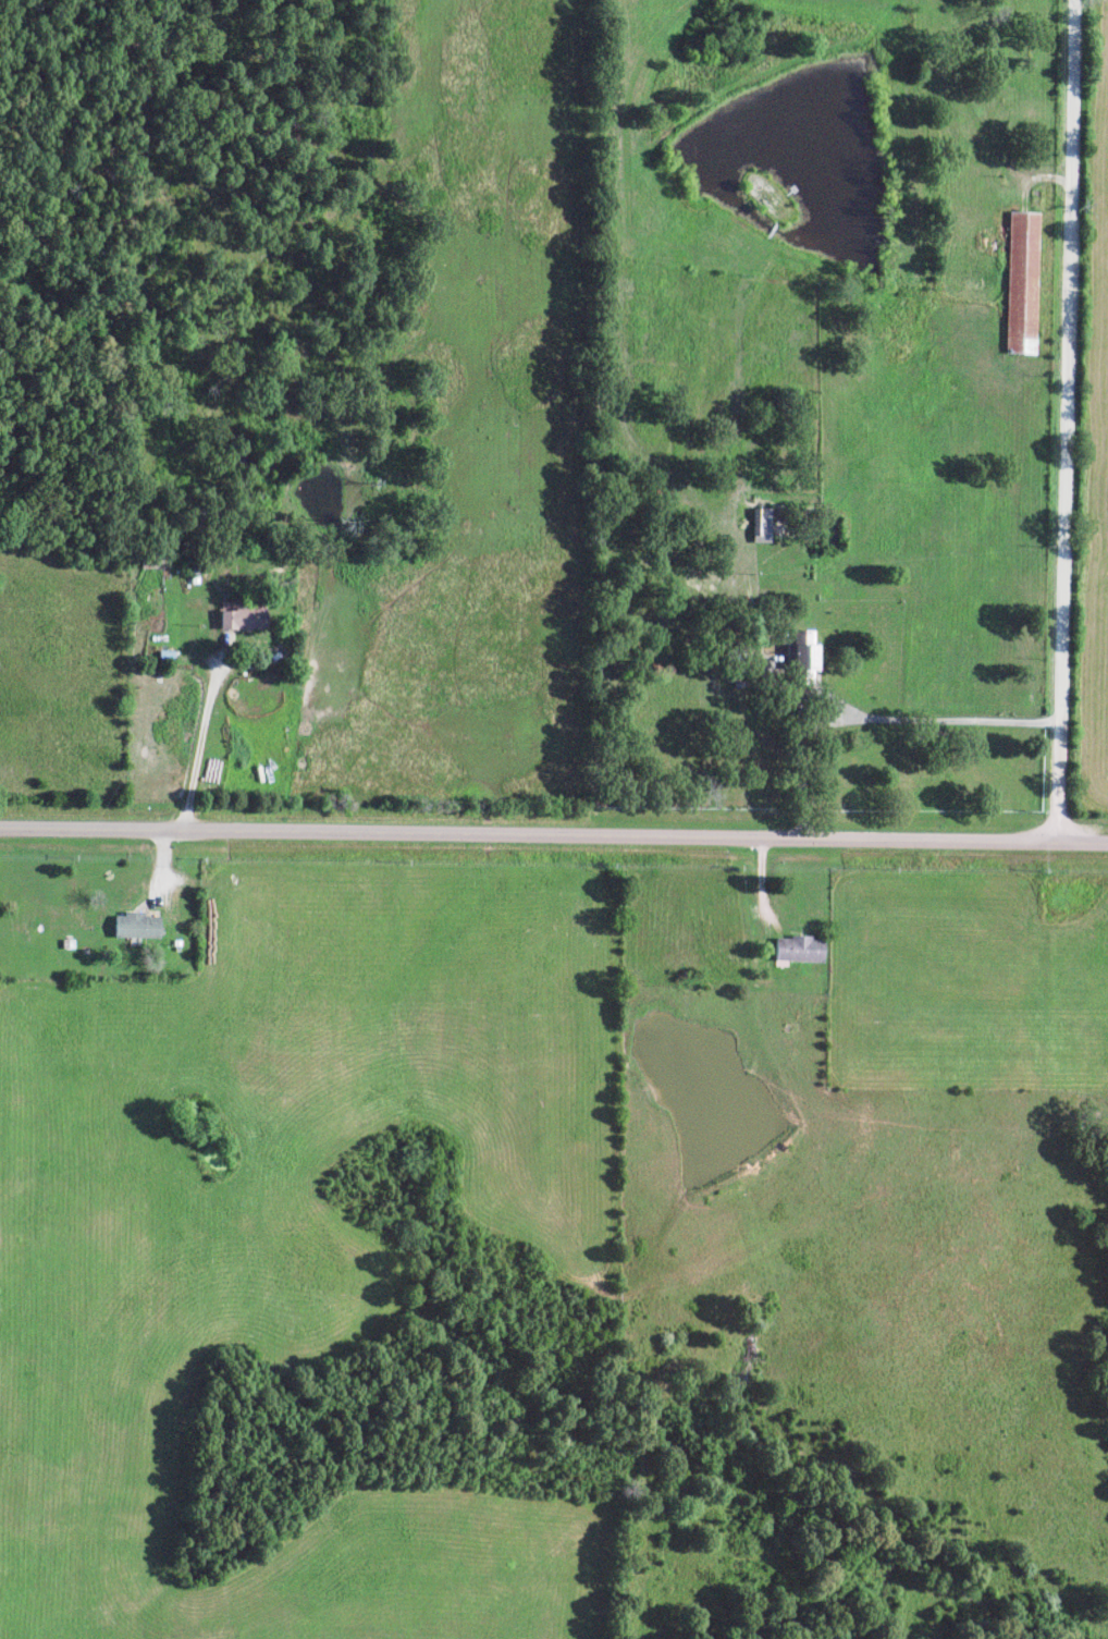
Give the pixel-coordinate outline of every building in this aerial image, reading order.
[(1036,355),(1040,213),(1009,213),(1006,354),(1036,355)] [(753,543),(771,544),(771,510),(753,510),(753,543)] [(221,632),(268,630),(268,609),(235,610),(235,602),(221,602),(221,632)] [(819,672),(819,646),(814,646),(814,632),(794,632),(795,681),(813,681),(813,672),(819,672)] [(114,915),(114,939),(159,940),(159,916),(114,915)] [(775,963),(823,964),(824,940),(775,939),(775,963)]
